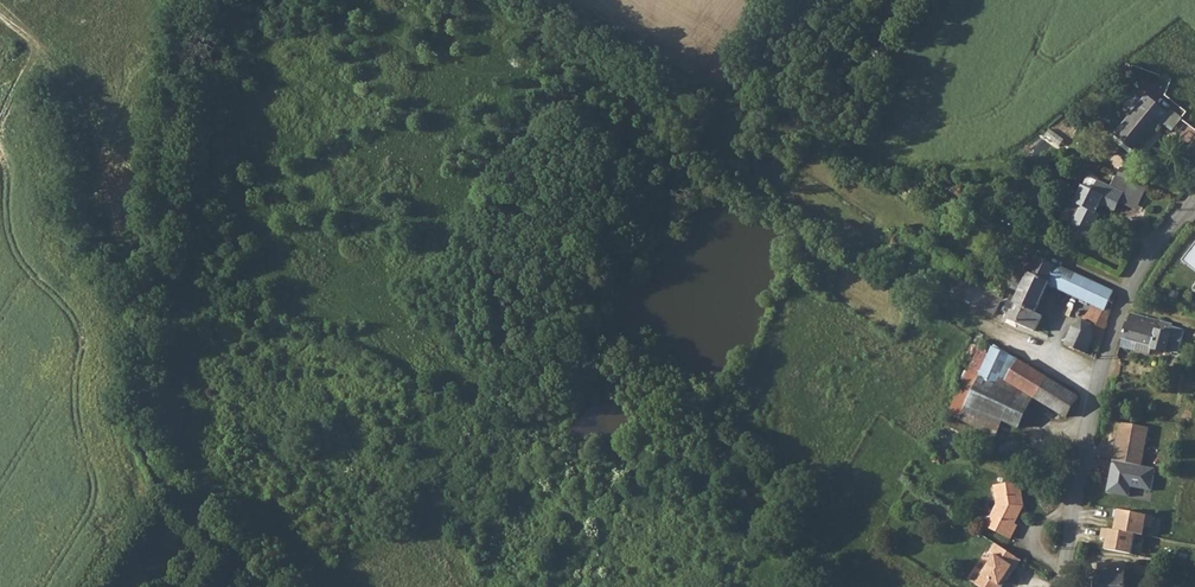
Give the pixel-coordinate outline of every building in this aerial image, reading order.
[(1151,100),(1119,140),(1140,158),(1173,118),(1151,100)] [(1100,216),(1101,213),(1106,206),(1120,213),(1125,203),(1129,195),(1103,182),(1097,192),(1088,188),(1080,205),(1075,203),(1074,204),(1065,221),(1075,226),(1079,229),(1076,236),(1086,242),(1092,236),(1094,237),(1104,218),(1100,216)] [(1183,261),(1194,270),(1194,245),(1183,261)] [(1020,304),(1017,308),(1038,318),(1053,289),(1069,295),(1078,277),(1041,257),(1020,304)] [(1078,277),(1069,295),(1096,307),(1081,333),(1107,345),(1109,329),(1113,311),(1109,308),(1116,293),(1078,277)] [(969,278),(958,297),(990,316),(993,311),(998,314),(1001,308),(996,305),(1001,296),(969,278)] [(1017,308),(1010,325),(1029,335),(1038,318),(1017,308)] [(1131,315),(1126,341),(1143,344),(1141,354),(1156,357),(1157,351),(1170,354),(1170,350),(1182,352),(1187,331),(1175,328),(1176,324),(1131,315)] [(1038,318),(1029,335),(1038,338),(1045,321),(1038,318)] [(1076,337),(1070,348),(1087,355),(1093,353),(1105,354),(1107,345),(1081,333),(1079,332),(1076,337)] [(990,346),(972,374),(984,382),(1007,395),(1011,388),(1032,398),(1053,412),(1073,423),(1083,404),(990,346)] [(1152,427),(1121,421),(1115,460),(1145,466),(1152,427)] [(1145,466),(1115,460),(1114,469),(1117,469),(1116,478),(1112,480),(1109,493),(1134,498),(1136,487),(1157,491),(1161,469),(1145,466)] [(992,535),(1018,549),(1025,534),(1021,532),(1029,516),(1033,518),(1029,491),(1005,494),(1007,514),(1002,522),(999,521),(992,535)] [(1121,510),(1116,530),(1138,534),(1147,536),(1149,526),(1154,527),(1156,516),(1121,510)] [(1134,554),(1138,534),(1116,530),(1111,529),(1108,549),(1134,554)] [(989,586),(1017,586),(1023,578),(1025,579),(1030,571),(1004,553),(999,562),(1003,565),(989,586)] [(1103,576),(1103,586),(1132,586),(1132,576),(1129,576),(1128,567),(1107,568),(1107,575),(1103,576)]
